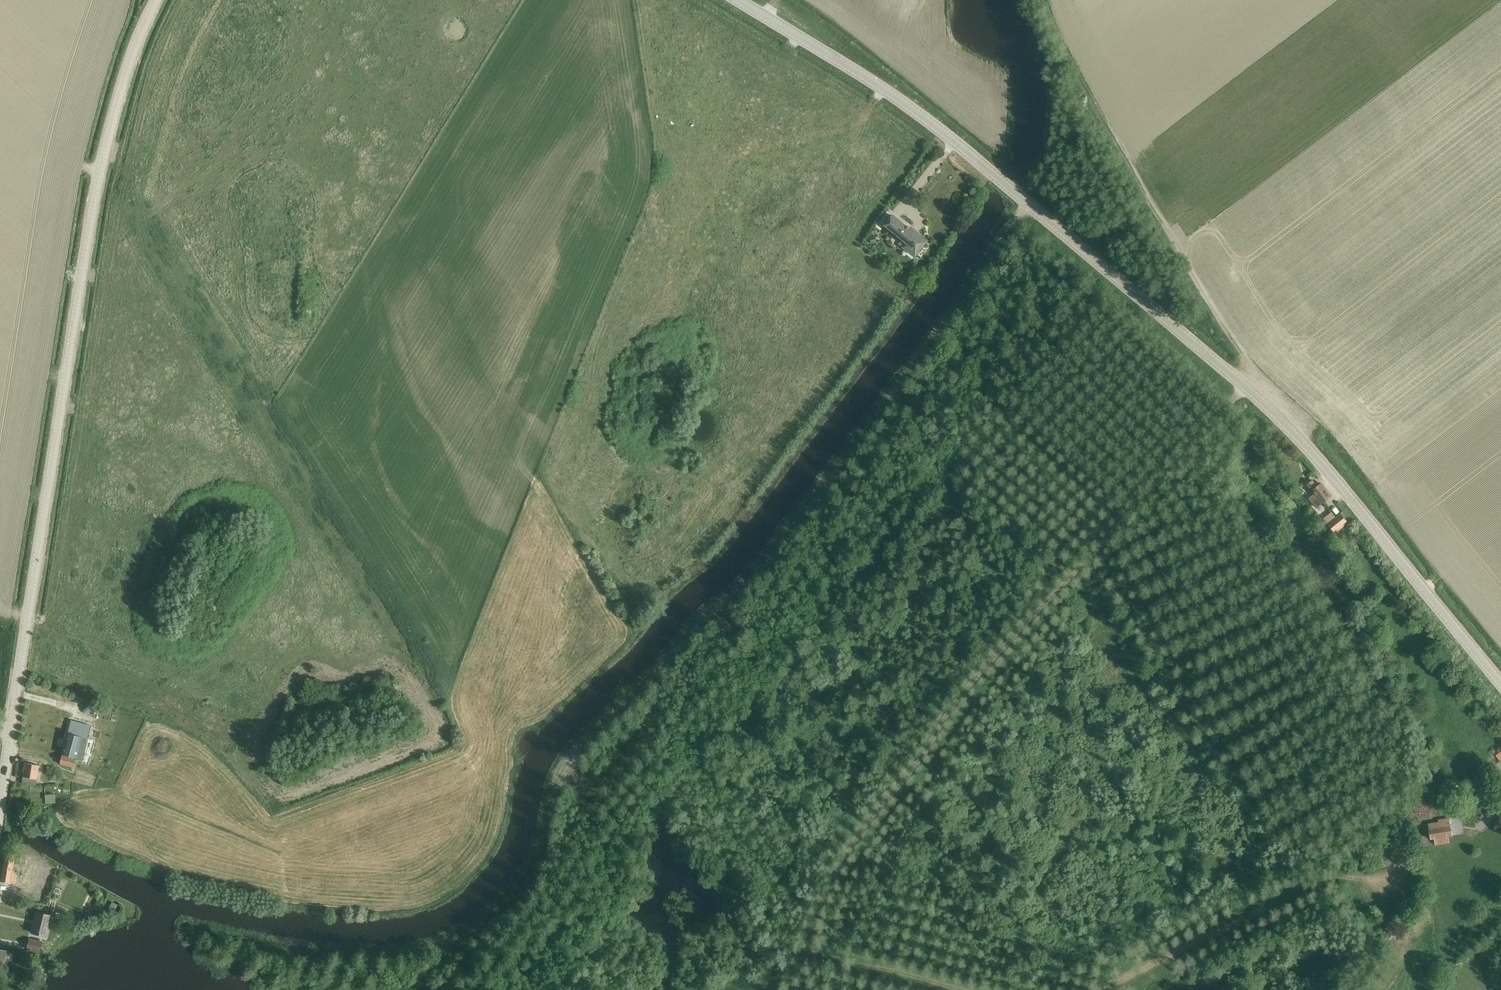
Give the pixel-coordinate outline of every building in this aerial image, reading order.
[(913,233),(891,215),(883,225),(910,247),(907,251),(914,256),(926,241),(914,231),(913,233)] [(1307,485),(1312,490),(1311,491),(1314,494),(1309,498),(1316,508),(1331,496),(1321,483),(1316,487),(1312,481),(1307,485)] [(1335,517),(1331,512),(1324,518),(1335,533),(1347,523),(1340,513),(1335,517)] [(70,720),(59,763),(72,766),(74,760),(81,762),(91,726),(70,720)] [(36,785),(39,766),(25,763),(22,783),(36,785)] [(1452,790),(1455,794),(1458,797),(1474,785),(1468,777),(1452,790)] [(54,794),(44,795),(45,804),(51,804),(55,804),(54,794)] [(1452,835),(1450,821),(1447,818),(1438,820),(1438,822),(1428,823),(1430,838),(1452,835)] [(6,852),(1,881),(15,884),(17,875),(16,875),(16,872),(14,872),(14,871),(12,870),(13,864),(19,865),(21,855),(6,852)] [(12,892),(10,903),(17,905),(19,899),(24,900),(25,895),(12,892)] [(99,897),(93,907),(96,909),(102,899),(99,897)] [(111,904),(106,913),(112,915),(117,906),(111,904)] [(36,912),(31,932),(46,936),(51,915),(36,912)] [(29,938),(27,949),(39,952),(42,942),(29,938)]
